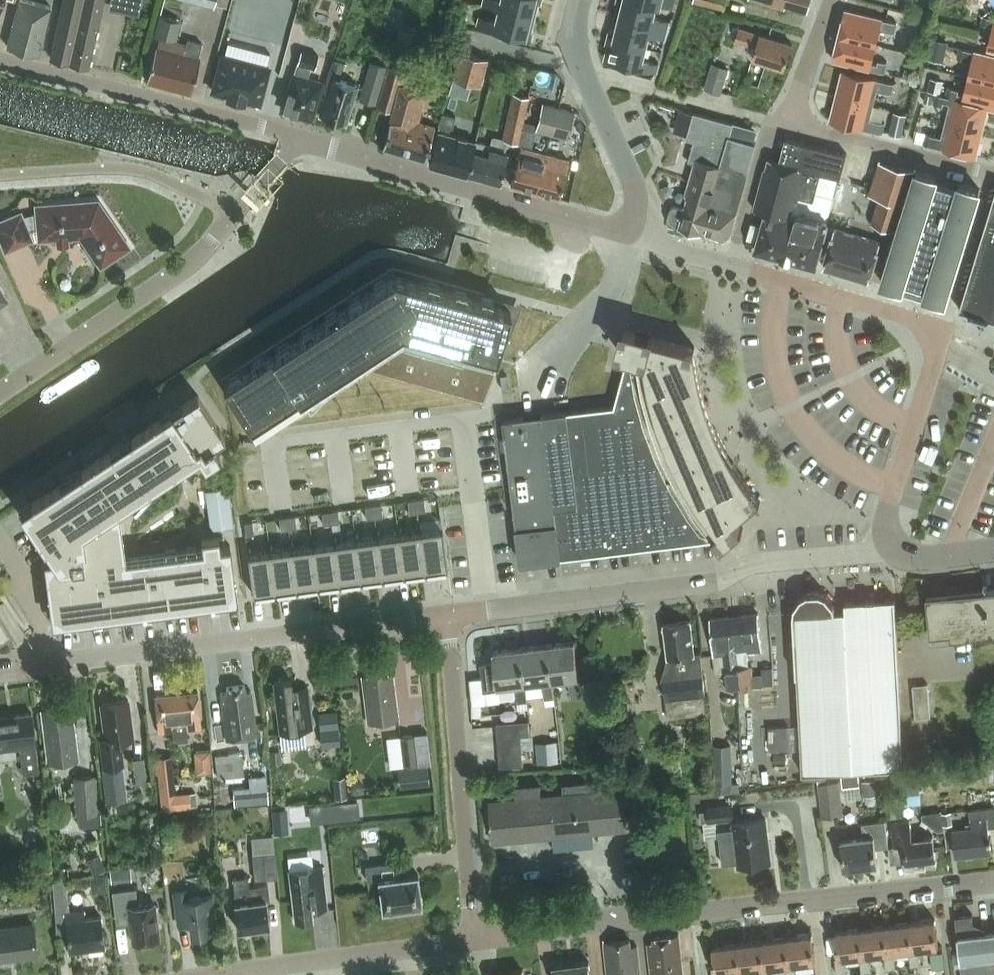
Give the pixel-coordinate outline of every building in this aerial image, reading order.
[(51,6),(28,0),(19,0),(7,46),(38,54),(51,6)] [(103,0),(63,0),(50,57),(88,65),(103,0)] [(124,10),(136,13),(139,0),(127,0),(124,10)] [(497,8),(533,17),(537,2),(540,3),(540,0),(483,0),(482,4),(497,8)] [(616,16),(667,29),(669,21),(654,17),(657,5),(657,4),(641,0),(617,0),(617,1),(619,1),(616,16)] [(693,1),(724,9),(726,0),(693,0),(693,1)] [(785,8),(786,5),(806,11),(810,0),(759,0),(785,8)] [(969,3),(968,8),(970,13),(975,14),(980,11),(981,6),(978,2),(973,1),(969,3)] [(479,16),(477,25),(530,39),(532,32),(530,31),(533,17),(497,8),(494,20),(479,16)] [(845,9),(839,34),(876,43),(880,29),(894,32),(897,22),(845,9)] [(983,14),(981,23),(993,25),(988,45),(993,46),(993,16),(983,14)] [(175,40),(181,20),(159,15),(154,34),(175,40)] [(610,30),(608,37),(646,47),(649,34),(665,38),(667,29),(616,16),(612,31),(610,30)] [(456,23),(453,34),(461,37),(464,26),(456,23)] [(785,68),(793,43),(740,27),(736,40),(756,46),(753,58),(785,68)] [(839,34),(833,59),(885,72),(887,61),(879,59),(878,63),(872,62),(876,43),(839,34)] [(609,43),(605,59),(656,72),(659,63),(643,59),(646,47),(608,37),(607,43),(609,43)] [(932,37),(927,57),(944,61),(948,41),(932,37)] [(198,58),(202,43),(188,39),(185,49),(184,54),(155,47),(147,81),(189,91),(198,58)] [(958,56),(972,60),(969,74),(993,81),(993,54),(960,46),(958,56)] [(301,50),(283,110),(311,118),(322,82),(308,78),(311,66),(315,68),(319,55),(301,50)] [(459,50),(452,77),(463,80),(468,82),(479,85),(487,58),(476,55),(461,50),(459,50)] [(224,52),(214,89),(229,93),(229,95),(244,99),(245,97),(260,101),(270,64),(224,52)] [(345,122),(357,84),(338,78),(343,62),(333,59),(322,96),(325,97),(320,114),(345,122)] [(375,104),(384,74),(386,65),(371,61),(360,99),(375,104)] [(728,68),(712,63),(704,89),(721,93),(728,68)] [(392,111),(382,146),(426,158),(435,126),(418,121),(426,91),(402,84),(406,71),(389,66),(378,107),(392,111)] [(906,68),(904,76),(912,78),(914,70),(906,68)] [(843,70),(837,95),(874,104),(877,89),(892,93),(894,82),(843,70)] [(946,96),(988,106),(993,108),(993,81),(969,74),(964,94),(958,93),(959,89),(949,86),(947,95),(946,96)] [(943,83),(930,79),(927,90),(940,93),(943,83)] [(518,143),(529,96),(513,92),(502,138),(492,135),(490,143),(476,140),(467,171),(500,180),(508,153),(504,152),(507,140),(518,143)] [(926,93),(924,101),(934,103),(936,95),(926,93)] [(936,95),(934,103),(943,105),(944,101),(950,103),(945,122),(982,131),(988,106),(946,96),(947,95),(937,93),(936,95)] [(837,95),(831,120),(882,132),(884,122),(870,118),(874,104),(837,95)] [(550,136),(558,106),(542,102),(534,132),(550,136)] [(558,106),(550,136),(566,140),(574,110),(558,106)] [(908,114),(895,111),(890,133),(903,136),(908,114)] [(730,235),(756,143),(730,136),(733,123),(694,112),(686,139),(694,141),(689,160),(695,161),(686,193),(688,197),(685,208),(675,205),(670,208),(668,219),(670,224),(693,230),(693,229),(702,231),(702,230),(725,237),(730,235)] [(467,171),(476,140),(475,140),(475,141),(448,133),(449,128),(452,129),(455,117),(442,113),(429,161),(467,172),(467,171)] [(927,132),(925,143),(976,155),(982,131),(945,122),(942,136),(927,132)] [(765,212),(755,249),(790,258),(797,233),(803,235),(807,218),(801,216),(803,208),(794,206),(796,195),(804,168),(821,173),(840,178),(847,154),(786,137),(780,160),(769,157),(767,168),(765,168),(755,209),(765,212)] [(536,192),(546,153),(521,146),(511,185),(536,192)] [(559,198),(568,159),(546,153),(536,192),(559,198)] [(895,230),(914,169),(880,160),(869,194),(879,197),(871,223),(895,230)] [(916,169),(882,282),(902,288),(903,286),(908,287),(907,292),(918,296),(919,291),(925,293),(924,295),(945,301),(979,189),(959,182),(958,187),(935,180),(937,175),(916,169)] [(797,233),(790,258),(816,266),(828,224),(827,224),(836,194),(823,191),(817,214),(824,216),(823,223),(807,218),(803,235),(797,233)] [(959,309),(993,319),(993,194),(959,309)] [(81,235),(101,264),(128,246),(97,201),(37,206),(39,219),(25,222),(21,212),(0,221),(0,236),(6,249),(32,238),(28,230),(39,228),(40,238),(58,236),(58,239),(67,238),(67,236),(81,235)] [(869,280),(880,242),(835,228),(824,266),(869,280)] [(393,275),(224,385),(225,386),(251,427),(401,329),(403,328),(461,344),(456,362),(391,344),(376,353),(379,354),(378,358),(371,357),(357,366),(363,368),(417,382),(484,401),(505,324),(509,307),(476,298),(393,275)] [(61,279),(60,283),(61,287),(65,289),(69,287),(71,283),(69,279),(65,278),(61,279)] [(560,558),(711,539),(714,536),(723,547),(724,546),(723,545),(744,528),(743,527),(742,528),(736,521),(735,519),(759,500),(760,501),(761,500),(759,498),(743,476),(734,461),(728,453),(716,428),(707,403),(704,393),(700,376),(695,350),(695,347),(694,347),(694,348),(651,336),(651,335),(650,335),(649,336),(624,329),(619,349),(618,348),(617,349),(629,353),(614,405),(544,414),(503,420),(515,513),(529,511),(531,526),(555,523),(560,558)] [(62,484),(31,504),(34,508),(24,515),(44,546),(45,545),(53,558),(44,559),(51,615),(63,613),(64,619),(94,615),(93,609),(116,606),(116,612),(146,608),(146,602),(168,599),(169,605),(199,601),(198,596),(220,593),(221,598),(237,596),(230,544),(220,546),(219,535),(201,537),(203,548),(125,558),(118,506),(199,453),(205,462),(220,452),(214,443),(225,436),(198,394),(182,405),(185,409),(165,422),(162,418),(132,438),(135,442),(115,455),(112,451),(81,471),(84,475),(65,488),(62,484)] [(227,488),(207,491),(208,502),(211,530),(232,528),(228,500),(227,488)] [(423,499),(415,500),(417,511),(425,510),(423,499)] [(415,500),(407,501),(409,512),(417,511),(415,500)] [(380,504),(372,505),(373,517),(381,516),(380,504)] [(372,505),(364,506),(366,518),(373,517),(372,505)] [(336,510),(329,511),(330,522),(338,521),(336,510)] [(329,511),(321,512),(323,523),(330,522),(329,511)] [(529,511),(515,513),(521,563),(560,558),(555,523),(531,526),(529,511)] [(293,515),(285,516),(287,528),(295,527),(293,515)] [(285,516),(278,517),(279,529),(287,528),(285,516)] [(251,521),(243,522),(245,533),(252,532),(251,521)] [(443,527),(421,530),(426,570),(448,567),(443,527)] [(421,530),(400,532),(405,573),(426,570),(421,530)] [(400,532),(378,535),(383,575),(405,573),(400,532)] [(378,535),(357,538),(362,578),(383,575),(378,535)] [(357,538),(335,541),(341,581),(362,578),(357,538)] [(335,541),(314,544),(319,584),(341,581),(335,541)] [(314,544),(292,547),(298,587),(319,584),(314,544)] [(292,547),(270,549),(276,590),(298,587),(292,547)] [(270,549),(247,552),(253,593),(276,590),(270,549)] [(3,602),(29,641),(30,640),(25,632),(33,626),(13,595),(8,597),(1,586),(0,586),(0,604),(3,602)] [(930,597),(934,636),(993,630),(993,591),(930,597)] [(895,600),(845,602),(846,612),(835,612),(834,605),(826,596),(819,593),(807,593),(801,597),(794,607),(793,614),(796,675),(797,675),(801,774),(901,769),(897,670),(898,670),(895,600)] [(734,616),(738,653),(748,652),(762,651),(758,613),(734,616)] [(739,667),(738,653),(734,616),(710,618),(714,656),(723,655),(726,690),(742,688),(739,667)] [(12,640),(17,648),(18,647),(0,620),(0,648),(12,640)] [(691,620),(663,624),(670,675),(663,676),(668,718),(707,713),(705,694),(706,694),(700,651),(695,651),(691,620)] [(552,681),(553,681),(569,679),(571,696),(582,695),(575,640),(547,644),(552,681)] [(555,698),(553,681),(552,681),(547,644),(520,648),(525,685),(526,685),(542,682),(544,700),(555,698)] [(525,685),(520,648),(493,651),(495,663),(481,665),(485,693),(500,691),(501,700),(517,698),(517,703),(528,702),(526,685),(525,685)] [(748,652),(738,653),(739,667),(749,666),(748,652)] [(739,667),(742,688),(753,687),(754,687),(754,686),(754,683),(753,675),(752,666),(749,666),(739,667)] [(367,669),(368,677),(362,677),(368,724),(398,720),(392,673),(386,674),(385,667),(367,669)] [(762,674),(753,675),(754,683),(754,686),(763,685),(762,674)] [(279,734),(312,730),(307,686),(292,688),(291,679),(273,682),(279,734)] [(928,684),(912,685),(915,717),(931,716),(928,684)] [(244,686),(226,688),(227,693),(220,694),(226,741),(257,737),(251,692),(245,692),(244,686)] [(187,731),(201,730),(197,692),(155,696),(159,734),(173,733),(174,743),(188,742),(187,731)] [(102,770),(107,803),(126,801),(121,767),(123,766),(120,741),(134,739),(129,700),(100,704),(104,738),(99,739),(103,770),(102,770)] [(753,702),(754,716),(775,714),(774,700),(753,702)] [(64,709),(41,712),(48,764),(78,761),(72,715),(65,716),(64,709)] [(335,710),(319,711),(321,729),(328,728),(329,742),(339,741),(338,728),(336,728),(335,710)] [(39,773),(31,713),(0,717),(0,752),(19,749),(22,775),(39,773)] [(498,738),(521,736),(530,735),(529,721),(496,723),(498,738)] [(769,726),(769,749),(790,749),(790,726),(769,726)] [(402,767),(418,765),(415,735),(387,738),(389,753),(400,752),(402,767)] [(499,752),(522,751),(521,736),(498,738),(499,752)] [(557,740),(537,742),(538,762),(559,760),(557,740)] [(715,783),(732,782),(731,745),(714,745),(715,783)] [(197,771),(212,770),(210,748),(196,749),(197,771)] [(281,750),(269,751),(270,764),(282,763),(281,750)] [(522,751),(499,752),(500,768),(523,766),(522,751)] [(217,777),(244,774),(242,752),(215,755),(217,777)] [(774,752),(774,762),(786,763),(786,753),(774,752)] [(177,797),(173,757),(156,759),(158,776),(159,776),(163,811),(191,808),(189,795),(177,797)] [(948,762),(949,781),(982,778),(983,782),(993,781),(993,757),(948,762)] [(143,758),(132,759),(135,783),(146,782),(143,758)] [(411,770),(398,771),(400,787),(413,786),(428,784),(426,768),(411,770)] [(859,774),(842,775),(843,786),(844,786),(860,784),(859,774)] [(98,814),(95,777),(75,779),(79,828),(101,826),(100,814),(98,814)] [(357,779),(350,780),(351,793),(365,792),(364,785),(357,779)] [(876,779),(862,781),(864,795),(878,794),(876,779)] [(516,798),(489,801),(493,842),(554,836),(555,836),(557,841),(590,838),(591,833),(593,832),(628,829),(624,787),(596,790),(595,780),(564,784),(565,793),(541,796),(540,785),(515,788),(516,798)] [(839,781),(819,784),(822,813),(842,811),(839,781)] [(918,782),(895,785),(896,804),(920,802),(918,782)] [(247,788),(233,789),(235,807),(249,805),(247,788)] [(346,789),(334,791),(335,798),(347,797),(346,789)] [(328,819),(360,816),(358,798),(326,802),(328,819)] [(707,810),(700,810),(701,821),(734,818),(732,805),(707,807),(707,810)] [(989,827),(993,827),(993,808),(993,807),(969,810),(970,823),(965,824),(966,829),(952,830),(955,856),(992,852),(989,827)] [(288,833),(286,810),(271,811),(273,834),(288,833)] [(943,826),(943,824),(941,810),(925,812),(925,817),(938,827),(943,826)] [(950,811),(942,812),(943,824),(952,823),(950,811)] [(734,827),(718,829),(720,844),(723,864),(738,862),(739,867),(771,863),(765,818),(733,822),(734,827)] [(910,820),(887,823),(889,845),(893,845),(894,847),(905,846),(907,861),(934,858),(932,836),(912,839),(910,820)] [(863,837),(840,840),(843,870),(878,866),(876,849),(888,847),(887,845),(889,845),(887,823),(886,823),(885,821),(861,824),(863,837)] [(250,838),(251,853),(274,851),(273,836),(250,838)] [(253,880),(277,878),(274,852),(251,854),(253,880)] [(99,854),(87,859),(93,874),(106,870),(99,854)] [(381,912),(422,907),(418,874),(405,876),(404,861),(365,866),(366,881),(377,880),(381,912)] [(326,910),(321,866),(288,870),(295,922),(313,920),(312,912),(326,910)] [(120,868),(110,869),(111,882),(122,881),(120,868)] [(237,929),(269,925),(266,901),(270,901),(268,885),(249,887),(248,877),(232,879),(235,903),(234,903),(237,929)] [(68,880),(53,881),(55,905),(70,904),(68,880)] [(112,892),(116,925),(129,923),(132,944),(159,940),(154,904),(137,906),(135,889),(112,892)] [(185,899),(184,891),(173,892),(177,925),(189,924),(191,936),(217,933),(212,895),(185,899)] [(68,952),(105,947),(101,917),(85,919),(84,910),(64,913),(68,952)] [(972,914),(956,916),(958,935),(961,961),(959,961),(961,974),(993,974),(993,968),(986,969),(985,958),(993,957),(993,931),(974,933),(972,914)] [(913,949),(909,949),(911,966),(921,965),(919,948),(938,946),(935,919),(909,922),(913,949)] [(888,952),(884,952),(886,969),(896,968),(894,951),(909,949),(913,949),(909,922),(885,925),(888,952)] [(37,956),(33,925),(0,929),(0,960),(37,956)] [(863,955),(860,956),(862,972),(872,971),(869,954),(884,952),(888,952),(885,925),(860,928),(863,955)] [(835,958),(837,974),(839,974),(847,974),(845,957),(860,956),(863,955),(860,928),(835,931),(839,957),(835,958)] [(651,974),(684,974),(679,934),(653,937),(653,943),(647,943),(651,974)] [(786,964),(787,974),(797,974),(795,963),(815,961),(812,934),(786,938),(789,964),(786,964)] [(762,967),(763,974),(772,974),(771,966),(786,964),(789,964),(786,938),(762,941),(765,967),(762,967)] [(630,947),(630,941),(604,943),(607,974),(640,974),(637,946),(630,947)] [(737,974),(747,974),(746,969),(762,967),(765,967),(762,941),(737,944),(740,970),(736,971),(737,974)] [(712,973),(712,974),(722,974),(722,972),(736,971),(740,970),(737,944),(712,947),(715,972),(712,973)] [(935,966),(945,965),(943,949),(933,951),(935,966)] [(589,962),(553,966),(554,974),(591,974),(589,962)]
